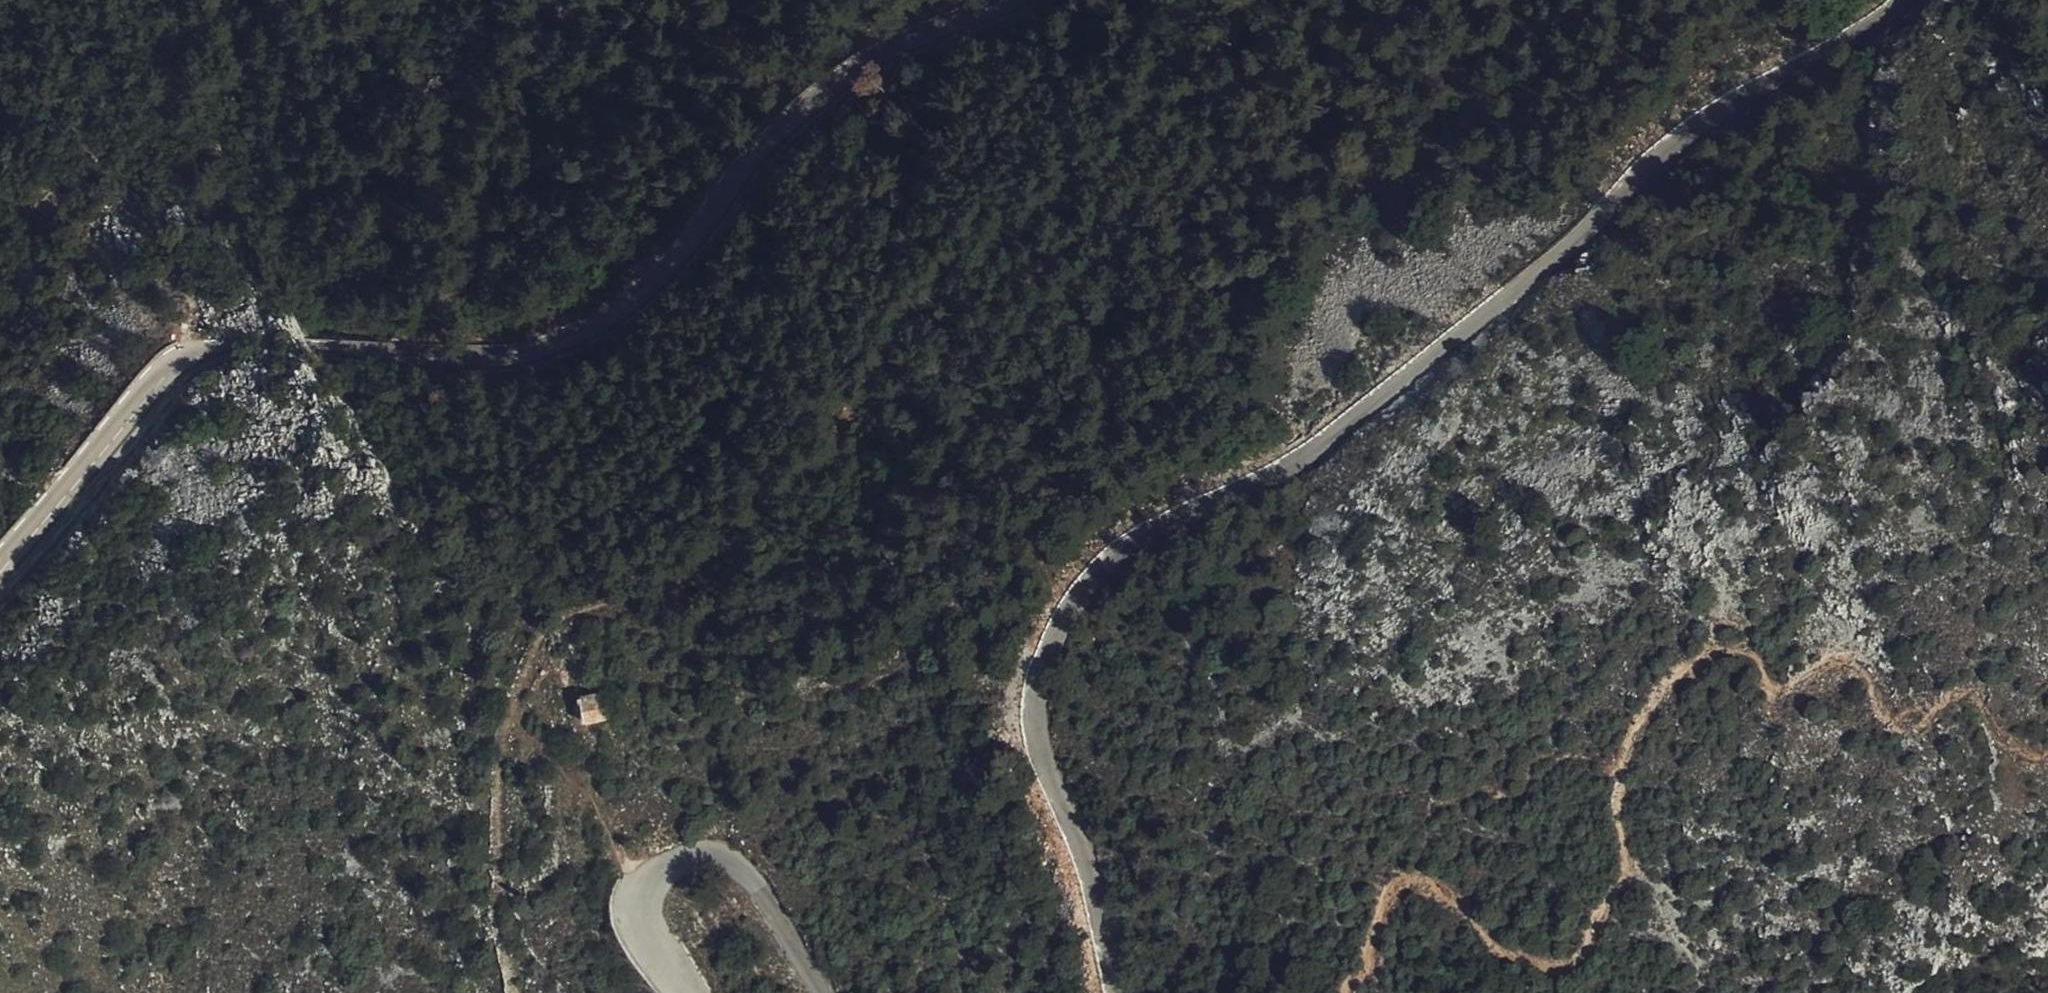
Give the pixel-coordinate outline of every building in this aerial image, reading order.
[(582,689),(579,716),(600,717),(602,689),(582,689)]
